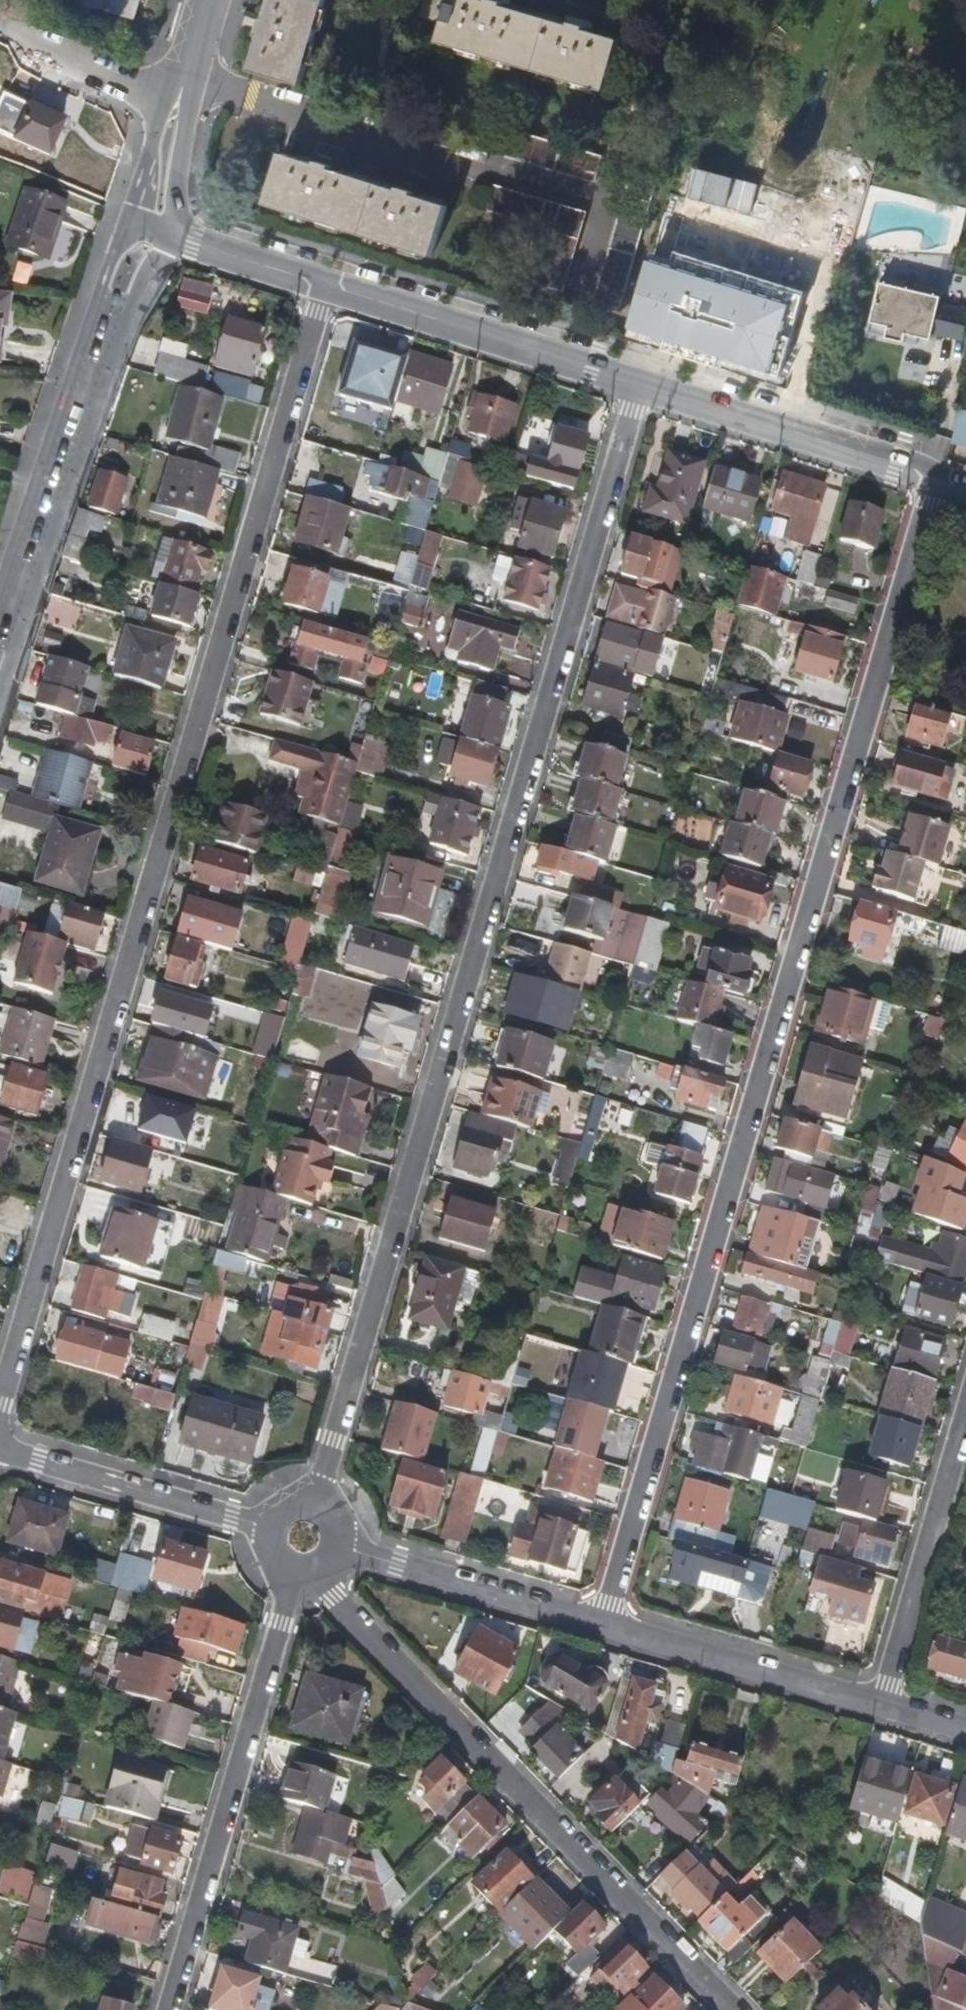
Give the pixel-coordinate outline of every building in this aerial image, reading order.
[(86,12),(127,25),(135,0),(90,0),(86,12)] [(263,20),(259,20),(254,35),(259,36),(249,68),(299,84),(324,0),(269,0),(263,20)] [(483,0),(422,0),(417,16),(441,23),(437,40),(605,91),(619,41),(585,31),(586,27),(571,23),(569,26),(504,6),(504,3),(496,0),(488,0),(488,1),(483,0)] [(5,96),(0,107),(0,131),(17,138),(30,108),(5,96)] [(64,120),(31,106),(30,108),(17,138),(50,152),(64,120)] [(601,155),(509,128),(502,155),(593,182),(601,155)] [(282,154),(279,153),(263,205),(430,258),(447,207),(418,198),(412,196),(413,192),(398,187),(397,191),(391,189),(335,172),(328,170),(329,165),(316,161),(314,165),(308,163),(282,154)] [(664,164),(636,155),(592,301),(620,310),(664,164)] [(759,186),(699,169),(692,198),(751,214),(759,186)] [(585,212),(493,184),(485,210),(552,231),(537,285),(562,293),(585,212)] [(58,202),(17,191),(2,249),(41,259),(51,221),(54,221),(58,202)] [(54,221),(51,221),(41,259),(44,259),(54,221)] [(805,292),(679,253),(674,267),(652,260),(627,339),(787,388),(792,374),(781,370),(805,292)] [(15,261),(10,281),(25,285),(30,265),(15,261)] [(213,290),(185,282),(179,304),(206,312),(213,290)] [(881,288),(871,327),(905,335),(904,338),(932,345),(935,337),(962,344),(965,329),(965,313),(942,307),(943,303),(881,288)] [(266,331),(231,320),(218,365),(252,375),(266,331)] [(401,362),(359,350),(346,394),(388,406),(401,362)] [(402,374),(443,388),(450,364),(408,351),(402,374)] [(202,370),(162,358),(157,375),(197,387),(202,370)] [(210,390),(240,399),(245,383),(214,374),(210,390)] [(437,410),(443,388),(402,374),(395,398),(437,410)] [(221,399),(185,388),(169,441),(206,451),(221,399)] [(514,406),(479,395),(469,431),(504,442),(514,406)] [(953,443),(965,447),(965,420),(960,418),(953,443)] [(585,434),(559,427),(548,462),(515,452),(510,473),(554,486),(560,466),(579,471),(583,458),(578,456),(585,434)] [(590,436),(585,434),(578,456),(583,458),(590,436)] [(450,440),(446,453),(482,465),(486,450),(450,440)] [(445,457),(446,453),(427,447),(423,461),(419,475),(429,478),(438,481),(445,457)] [(208,457),(206,465),(218,469),(231,473),(236,455),(211,448),(208,457)] [(206,465),(208,457),(184,450),(181,458),(206,465)] [(701,463),(666,453),(655,490),(649,489),(643,511),(684,524),(701,463)] [(423,461),(400,454),(395,469),(419,475),(423,461)] [(218,469),(206,465),(181,458),(174,456),(159,503),(154,502),(152,509),(177,516),(179,508),(205,515),(218,469)] [(445,457),(438,481),(437,485),(451,489),(459,462),(445,457)] [(484,469),(459,462),(451,489),(449,498),(474,506),(484,469)] [(429,478),(419,475),(395,469),(376,463),(372,479),(380,481),(379,488),(387,491),(386,495),(407,501),(409,495),(414,497),(406,526),(408,526),(424,531),(432,502),(423,498),(429,478)] [(759,480),(713,466),(702,507),(747,521),(759,480)] [(127,478),(101,470),(91,506),(116,514),(127,478)] [(821,488),(782,476),(773,511),(788,516),(786,525),(808,532),(821,488)] [(437,485),(438,481),(429,478),(423,498),(432,502),(437,485)] [(380,481),(372,479),(370,485),(379,488),(380,481)] [(564,510),(531,501),(532,499),(519,496),(510,526),(523,530),(518,545),(551,555),(564,510)] [(348,511),(308,499),(296,541),(335,553),(348,511)] [(884,512),(850,503),(839,541),(873,551),(884,512)] [(83,510),(76,508),(71,524),(89,529),(94,513),(83,510)] [(89,529),(71,524),(66,537),(85,543),(89,529)] [(424,531),(408,526),(400,555),(415,560),(424,531)] [(415,560),(408,586),(420,589),(424,590),(439,536),(424,531),(415,560)] [(671,548),(630,536),(620,572),(660,584),(671,548)] [(66,537),(61,555),(79,560),(85,543),(66,537)] [(212,555),(176,545),(167,580),(196,588),(201,570),(207,572),(212,555)] [(820,555),(803,550),(795,579),(812,584),(820,555)] [(79,560),(61,555),(48,594),(67,600),(79,560)] [(332,566),(296,555),(282,601),(318,611),(328,578),(332,566)] [(546,570),(497,557),(491,577),(508,582),(503,599),(536,608),(546,570)] [(775,573),(746,565),(735,604),(764,612),(775,573)] [(343,583),(328,578),(318,611),(333,616),(343,583)] [(417,597),(420,589),(408,586),(407,588),(402,606),(406,607),(401,623),(422,629),(426,613),(419,611),(422,599),(417,597)] [(645,594),(618,586),(610,612),(637,620),(645,594)] [(495,595),(475,589),(470,604),(491,609),(495,595)] [(859,598),(828,589),(824,604),(854,613),(859,598)] [(198,601),(160,590),(153,617),(190,628),(198,601)] [(429,612),(425,632),(441,635),(445,616),(429,612)] [(518,629),(457,612),(445,655),(448,660),(491,673),(498,646),(512,650),(518,629)] [(839,634),(791,620),(787,632),(800,635),(790,670),(825,680),(839,634)] [(644,633),(608,622),(598,657),(634,668),(644,633)] [(353,638),(304,624),(303,628),(298,645),(293,644),(288,662),(312,670),(318,651),(344,658),(339,677),(360,684),(366,664),(362,663),(364,654),(387,660),(389,654),(391,645),(354,634),(353,638)] [(298,645),(303,628),(293,625),(289,642),(293,644),(298,645)] [(172,643),(128,629),(115,676),(159,688),(172,643)] [(411,650),(392,644),(391,645),(389,654),(408,660),(411,650)] [(708,695),(709,692),(714,675),(720,655),(710,652),(704,673),(699,671),(693,691),(708,695)] [(40,687),(46,689),(76,698),(85,667),(50,656),(40,687)] [(631,677),(594,666),(584,703),(620,714),(629,684),(640,687),(643,677),(632,673),(631,677)] [(788,696),(714,675),(709,692),(738,701),(729,738),(772,750),(788,696)] [(302,689),(270,680),(264,699),(260,714),(298,725),(300,716),(295,714),(302,689)] [(478,680),(461,739),(496,749),(507,709),(498,705),(503,687),(478,680)] [(46,689),(40,687),(35,703),(41,705),(46,689)] [(76,698),(46,689),(41,705),(72,714),(76,698)] [(264,699),(257,697),(252,711),(260,714),(264,699)] [(948,712),(916,702),(907,735),(939,744),(948,712)] [(343,744),(361,749),(364,739),(371,716),(352,711),(343,744)] [(114,729),(76,718),(70,739),(93,746),(95,739),(109,743),(114,729)] [(602,733),(598,746),(624,754),(628,741),(602,733)] [(154,744),(121,734),(112,764),(146,774),(154,744)] [(347,798),(355,771),(358,762),(272,737),(267,758),(303,769),(296,793),(303,795),(313,798),(309,815),(314,816),(340,824),(347,798)] [(496,749),(461,739),(459,743),(440,737),(433,761),(452,767),(450,776),(455,778),(467,781),(485,786),(496,749)] [(358,762),(355,771),(380,779),(389,747),(364,739),(361,749),(358,762)] [(581,779),(614,788),(624,754),(598,746),(587,743),(578,778),(581,779)] [(46,750),(32,797),(57,804),(74,809),(76,801),(78,802),(81,791),(79,790),(81,782),(87,762),(46,750)] [(805,759),(775,750),(765,787),(795,795),(805,759)] [(942,764),(902,752),(893,783),(933,795),(942,764)] [(467,781),(455,778),(454,782),(466,786),(467,781)] [(581,779),(573,811),(611,822),(620,790),(614,788),(581,779)] [(743,789),(734,821),(770,831),(772,832),(782,800),(743,789)] [(57,804),(32,797),(9,790),(0,821),(47,834),(34,884),(79,896),(97,832),(53,819),(57,804)] [(478,810),(426,794),(420,812),(436,817),(428,845),(445,849),(444,851),(464,857),(478,810)] [(313,798),(303,795),(299,812),(309,815),(313,798)] [(350,799),(347,798),(340,824),(338,829),(354,833),(361,807),(349,803),(350,799)] [(266,813),(222,800),(211,839),(253,851),(266,813)] [(611,822),(573,811),(572,814),(576,815),(565,852),(583,857),(590,859),(602,862),(605,863),(615,827),(610,825),(611,822)] [(908,815),(897,855),(923,863),(936,867),(948,827),(908,815)] [(340,824),(314,816),(311,826),(337,834),(338,829),(340,824)] [(760,866),(770,831),(734,821),(728,820),(718,854),(760,866)] [(354,833),(338,829),(337,834),(327,866),(345,871),(355,834),(354,833)] [(583,857),(565,852),(542,845),(536,865),(573,876),(576,866),(580,867),(583,857)] [(241,859),(201,848),(192,878),(232,889),(241,859)] [(923,863),(897,855),(893,854),(888,872),(879,870),(874,889),(878,890),(877,892),(891,895),(896,892),(910,896),(912,901),(923,863)] [(440,871),(390,856),(374,910),(419,924),(430,887),(435,888),(440,871)] [(590,859),(583,857),(580,867),(587,869),(590,859)] [(602,862),(590,859),(587,869),(599,872),(602,862)] [(345,871),(327,866),(326,872),(313,914),(335,920),(348,872),(345,871)] [(768,879),(725,866),(713,907),(756,920),(768,879)] [(583,881),(578,896),(606,905),(610,889),(583,881)] [(910,896),(896,892),(891,895),(912,901),(910,896)] [(606,905),(578,896),(572,895),(562,931),(622,949),(619,961),(631,965),(645,916),(606,905)] [(242,914),(186,898),(176,933),(231,949),(242,914)] [(894,911),(860,901),(849,940),(883,950),(894,911)] [(54,941),(64,944),(93,952),(104,914),(66,903),(54,941)] [(0,907),(0,925),(13,929),(17,912),(0,907)] [(312,920),(295,915),(283,953),(300,958),(312,920)] [(645,916),(631,965),(654,972),(668,923),(645,916)] [(414,943),(354,926),(343,962),(374,971),(376,963),(384,965),(382,973),(403,980),(414,943)] [(957,930),(954,939),(965,943),(965,932),(957,930)] [(49,995),(64,944),(54,941),(27,933),(12,984),(49,995)] [(203,946),(177,938),(165,978),(195,987),(202,964),(198,963),(203,946)] [(588,952),(555,943),(544,981),(577,990),(588,952)] [(750,960),(710,948),(705,967),(716,970),(711,986),(744,995),(745,992),(750,994),(755,979),(749,977),(750,973),(747,973),(750,960)] [(300,958),(283,953),(280,964),(297,969),(298,967),(299,962),(300,958)] [(623,967),(603,961),(597,980),(618,986),(623,967)] [(384,965),(376,963),(374,971),(382,973),(384,965)] [(314,972),(298,967),(297,969),(295,974),(289,994),(306,999),(314,972)] [(295,974),(289,972),(284,988),(280,987),(274,1009),(284,1012),(289,994),(295,974)] [(551,989),(520,980),(515,997),(510,996),(506,1010),(550,1023),(554,1009),(546,1006),(551,989)] [(675,1019),(697,1025),(711,1029),(721,991),(686,981),(675,1019)] [(888,1003),(827,985),(823,1001),(828,1002),(820,1031),(861,1043),(866,1025),(881,1029),(888,1003)] [(152,1023),(184,1032),(191,1002),(161,993),(152,1023)] [(418,1020),(371,1006),(356,1060),(395,1071),(406,1037),(412,1039),(418,1020)] [(11,1007),(0,1045),(0,1055),(39,1067),(41,1060),(53,1019),(11,1007)] [(282,1019),(266,1015),(255,1053),(271,1058),(282,1019)] [(943,1020),(929,1016),(923,1031),(937,1037),(943,1020)] [(184,1032),(152,1023),(135,1081),(198,1099),(200,1093),(207,1096),(214,1074),(210,1073),(215,1054),(181,1044),(184,1032)] [(696,1072),(719,1079),(732,1035),(711,1029),(697,1025),(692,1044),(703,1048),(696,1072)] [(505,1030),(497,1028),(492,1048),(499,1050),(505,1030)] [(551,1043),(505,1030),(499,1050),(495,1065),(502,1067),(540,1078),(541,1079),(551,1043)] [(632,1053),(607,1046),(599,1072),(624,1079),(632,1053)] [(801,1091),(850,1105),(855,1086),(846,1083),(852,1060),(814,1048),(801,1091)] [(56,1065),(41,1060),(39,1067),(54,1072),(56,1065)] [(321,1072),(283,1061),(280,1075),(318,1086),(321,1072)] [(719,1079),(696,1072),(677,1066),(670,1090),(680,1093),(678,1100),(714,1111),(722,1080),(719,1079)] [(498,1081),(536,1092),(540,1078),(502,1067),(498,1081)] [(46,1079),(13,1069),(2,1107),(36,1117),(46,1079)] [(368,1086),(325,1073),(304,1142),(330,1150),(354,1157),(364,1122),(358,1120),(361,1112),(368,1086)] [(490,1099),(485,1117),(512,1125),(525,1128),(530,1110),(536,1092),(498,1081),(492,1079),(486,1098),(490,1099)] [(846,1117),(850,1105),(801,1091),(797,1103),(846,1117)] [(546,1095),(536,1092),(530,1110),(541,1113),(546,1095)] [(579,1144),(575,1158),(587,1162),(605,1098),(593,1094),(586,1120),(579,1144)] [(170,1108),(137,1097),(132,1113),(149,1119),(145,1133),(161,1138),(170,1108)] [(132,1113),(129,1112),(125,1126),(145,1133),(149,1119),(132,1113)] [(367,1114),(361,1112),(358,1120),(364,1122),(367,1114)] [(508,1141),(512,1125),(485,1117),(469,1112),(464,1129),(501,1139),(508,1141)] [(586,1120),(573,1117),(567,1140),(579,1144),(586,1120)] [(701,1125),(677,1118),(671,1142),(694,1149),(701,1125)] [(0,1119),(0,1167),(12,1122),(0,1119)] [(785,1147),(781,1159),(806,1166),(810,1155),(813,1156),(815,1147),(825,1149),(830,1133),(786,1120),(779,1145),(785,1147)] [(947,1159),(965,1169),(965,1122),(947,1159)] [(501,1139),(464,1129),(455,1164),(467,1168),(465,1173),(484,1179),(486,1173),(491,1175),(501,1139)] [(283,1153),(326,1165),(330,1150),(304,1142),(287,1137),(283,1153)] [(569,1180),(575,1158),(579,1144),(567,1140),(557,1176),(569,1180)] [(147,1151),(114,1142),(102,1182),(136,1191),(147,1156),(163,1160),(165,1153),(148,1148),(147,1151)] [(700,1156),(652,1142),(647,1159),(661,1162),(652,1192),(673,1198),(675,1192),(688,1196),(700,1156)] [(889,1147),(875,1143),(869,1163),(883,1168),(889,1147)] [(283,1153),(271,1194),(285,1198),(310,1206),(317,1181),(321,1182),(326,1165),(283,1153)] [(963,1172),(926,1155),(916,1182),(921,1184),(911,1213),(957,1230),(965,1206),(965,1200),(954,1196),(963,1172)] [(781,1159),(775,1157),(765,1189),(775,1192),(774,1198),(792,1203),(794,1198),(809,1202),(804,1217),(817,1221),(829,1224),(834,1210),(824,1207),(834,1175),(806,1166),(781,1159)] [(883,1168),(869,1163),(866,1172),(881,1176),(883,1168)] [(331,1166),(326,1165),(321,1182),(326,1184),(331,1166)] [(238,1208),(225,1254),(248,1260),(265,1266),(270,1247),(284,1251),(287,1239),(274,1235),(285,1198),(271,1194),(234,1183),(228,1205),(238,1208)] [(856,1211),(870,1215),(874,1200),(878,1188),(864,1184),(856,1211)] [(688,1196),(675,1192),(673,1198),(686,1202),(688,1196)] [(492,1211),(449,1199),(437,1237),(481,1250),(492,1211)] [(670,1223),(611,1205),(600,1240),(660,1258),(670,1223)] [(762,1205),(749,1253),(804,1269),(817,1221),(804,1217),(762,1205)] [(155,1222),(113,1210),(99,1260),(140,1273),(152,1230),(155,1222)] [(170,1235),(152,1230),(140,1273),(158,1278),(170,1235)] [(965,1258),(965,1239),(940,1232),(936,1244),(929,1242),(927,1251),(881,1237),(875,1259),(930,1275),(931,1272),(959,1281),(965,1258)] [(248,1260),(225,1254),(215,1251),(210,1267),(226,1272),(243,1276),(248,1260)] [(804,1269),(749,1253),(745,1252),(740,1271),(811,1291),(817,1272),(804,1269)] [(661,1270),(624,1259),(618,1280),(582,1270),(575,1296),(597,1302),(610,1305),(612,1298),(650,1309),(661,1270)] [(470,1272),(431,1261),(413,1320),(452,1332),(470,1272)] [(115,1274),(82,1264),(69,1308),(102,1318),(105,1309),(127,1315),(133,1294),(111,1288),(115,1274)] [(226,1272),(210,1267),(203,1291),(219,1296),(226,1272)] [(957,1287),(926,1278),(924,1285),(910,1282),(901,1310),(946,1324),(957,1287)] [(291,1321),(327,1331),(332,1313),(322,1310),(327,1294),(300,1286),(299,1290),(276,1283),(268,1310),(272,1312),(280,1314),(288,1319),(291,1321)] [(775,1306),(743,1297),(735,1327),(766,1336),(775,1306)] [(583,1351),(625,1363),(628,1364),(641,1314),(597,1302),(583,1351)] [(321,1353),(327,1331),(291,1321),(288,1319),(280,1314),(272,1312),(260,1353),(306,1366),(311,1350),(321,1353)] [(173,1324),(141,1314),(136,1332),(168,1341),(173,1324)] [(832,1350),(840,1321),(826,1317),(815,1355),(829,1359),(832,1350)] [(840,1321),(832,1350),(847,1354),(856,1322),(841,1318),(840,1321)] [(216,1327),(195,1321),(189,1341),(214,1349),(218,1335),(214,1334),(216,1327)] [(128,1342),(67,1324),(57,1360),(118,1378),(128,1342)] [(944,1338),(908,1327),(898,1362),(914,1367),(913,1370),(933,1376),(944,1338)] [(752,1340),(724,1332),(717,1361),(743,1369),(745,1362),(763,1368),(769,1348),(751,1343),(752,1340)] [(203,1352),(187,1348),(182,1365),(198,1370),(203,1352)] [(306,1366),(316,1369),(321,1353),(311,1350),(306,1366)] [(611,1412),(625,1363),(583,1351),(580,1350),(567,1399),(568,1399),(606,1410),(611,1412)] [(802,1393),(819,1398),(829,1359),(815,1355),(810,1354),(798,1392),(802,1393)] [(488,1379),(511,1386),(512,1383),(515,1371),(493,1365),(488,1379)] [(455,1370),(444,1367),(439,1383),(450,1386),(455,1370)] [(877,1415),(879,1416),(917,1427),(932,1379),(891,1367),(877,1415)] [(511,1386),(488,1379),(455,1370),(450,1386),(445,1403),(475,1412),(481,1393),(485,1394),(487,1388),(509,1394),(511,1386)] [(161,1374),(156,1389),(174,1395),(178,1379),(161,1374)] [(778,1386),(736,1374),(725,1410),(767,1423),(767,1421),(778,1386)] [(174,1395),(156,1389),(134,1383),(130,1395),(153,1402),(152,1407),(168,1412),(169,1410),(174,1395)] [(796,1391),(778,1386),(767,1421),(786,1427),(796,1391)] [(782,1428),(779,1439),(805,1446),(819,1398),(802,1393),(791,1431),(782,1428)] [(556,1447),(592,1458),(606,1410),(568,1399),(567,1401),(550,1396),(542,1425),(559,1430),(554,1447),(556,1447)] [(264,1418),(194,1398),(180,1446),(250,1466),(264,1418)] [(437,1412),(394,1399),(390,1415),(391,1415),(387,1430),(386,1430),(380,1449),(423,1461),(437,1412)] [(186,1415),(169,1410),(168,1412),(164,1427),(182,1432),(186,1415)] [(917,1427),(879,1416),(868,1454),(906,1466),(917,1427)] [(486,1426),(472,1475),(484,1479),(498,1430),(486,1426)] [(704,1433),(695,1431),(691,1445),(699,1447),(704,1433)] [(798,1472),(805,1446),(779,1439),(755,1431),(748,1457),(798,1472)] [(732,1442),(704,1433),(699,1447),(696,1461),(724,1469),(732,1442)] [(592,1458),(556,1447),(546,1485),(591,1499),(602,1461),(592,1458)] [(446,1473),(403,1461),(390,1505),(404,1509),(403,1513),(422,1519),(425,1515),(434,1517),(446,1473)] [(864,1518),(872,1521),(874,1514),(883,1482),(845,1471),(833,1509),(837,1510),(864,1518)] [(466,1544),(484,1479),(472,1475),(460,1472),(442,1536),(466,1544)] [(681,1541),(711,1549),(718,1527),(729,1489),(689,1478),(671,1538),(681,1541)] [(891,1484),(883,1482),(874,1514),(883,1516),(891,1484)] [(792,1493),(767,1486),(763,1500),(811,1514),(814,1504),(815,1500),(792,1493)] [(833,1509),(814,1504),(811,1514),(801,1549),(819,1555),(823,1556),(837,1510),(833,1509)] [(64,1518),(17,1505),(6,1543),(53,1556),(64,1518)] [(578,1517),(536,1505),(531,1526),(521,1524),(512,1554),(563,1568),(578,1517)] [(895,1527),(872,1521),(864,1518),(861,1528),(846,1524),(841,1542),(856,1546),(854,1553),(885,1562),(895,1527)] [(735,1532),(718,1527),(711,1549),(728,1554),(735,1532)] [(711,1549),(681,1541),(670,1578),(693,1584),(697,1568),(705,1570),(739,1580),(735,1595),(758,1602),(769,1565),(745,1558),(745,1559),(728,1554),(711,1549)] [(201,1555),(163,1545),(152,1579),(191,1590),(201,1555)] [(823,1556),(819,1555),(807,1592),(831,1598),(826,1613),(861,1623),(873,1585),(856,1580),(860,1566),(823,1556)] [(1,1562),(0,1567),(0,1602),(21,1608),(24,1596),(36,1600),(44,1574),(1,1562)] [(705,1570),(697,1568),(693,1584),(701,1587),(705,1570)] [(132,1576),(113,1570),(108,1585),(117,1588),(128,1591),(132,1576)] [(109,1619),(121,1621),(125,1598),(113,1596),(109,1619)] [(0,1609),(0,1645),(11,1649),(19,1619),(20,1615),(0,1609)] [(239,1627),(179,1610),(170,1641),(176,1643),(172,1656),(204,1666),(208,1652),(231,1658),(239,1627)] [(102,1635),(108,1618),(93,1613),(87,1630),(102,1635)] [(35,1623),(19,1619),(11,1649),(26,1653),(28,1651),(36,1625),(35,1623)] [(126,1626),(112,1622),(109,1635),(123,1639),(126,1626)] [(523,1658),(480,1631),(454,1673),(497,1701),(505,1687),(510,1689),(519,1675),(515,1671),(523,1658)] [(104,1636),(93,1633),(87,1653),(98,1656),(100,1649),(104,1636)] [(936,1639),(929,1664),(965,1675),(965,1647),(936,1639)] [(0,1645),(0,1655),(8,1658),(11,1649),(0,1645)] [(180,1666),(120,1648),(114,1671),(121,1673),(116,1691),(153,1701),(168,1706),(180,1666)] [(110,1652),(100,1649),(98,1656),(90,1683),(99,1686),(104,1687),(108,1675),(103,1674),(110,1652)] [(565,1657),(562,1656),(558,1656),(551,1657),(548,1659),(544,1663),(542,1671),(542,1674),(541,1682),(542,1684),(591,1713),(609,1684),(609,1679),(608,1674),(605,1671),(602,1669),(598,1667),(594,1666),(589,1666),(581,1668),(565,1657)] [(12,1661),(0,1657),(0,1701),(12,1661)] [(92,1665),(82,1662),(78,1677),(88,1680),(92,1665)] [(362,1694),(308,1679),(294,1732),(347,1747),(362,1694)] [(656,1687),(633,1680),(614,1742),(636,1755),(656,1687)] [(99,1686),(90,1683),(82,1712),(90,1715),(99,1686)] [(372,1697),(362,1694),(347,1747),(357,1750),(372,1697)] [(168,1706),(153,1701),(142,1740),(181,1751),(192,1713),(168,1706)] [(574,1717),(551,1704),(521,1733),(537,1749),(532,1755),(558,1781),(582,1757),(558,1733),(574,1717)] [(18,1755),(23,1727),(10,1725),(5,1752),(18,1755)] [(674,1760),(673,1764),(669,1775),(670,1776),(706,1797),(712,1779),(734,1786),(743,1758),(692,1743),(686,1763),(674,1760)] [(669,1775),(673,1764),(656,1752),(648,1762),(669,1775)] [(169,1771),(118,1756),(105,1804),(155,1819),(169,1771)] [(448,1824),(475,1799),(439,1761),(423,1777),(425,1779),(419,1785),(430,1797),(426,1801),(448,1824)] [(910,1776),(862,1762),(847,1810),(872,1817),(896,1824),(910,1776)] [(9,1765),(0,1763),(0,1795),(9,1765)] [(280,1801),(303,1808),(324,1814),(335,1776),(291,1764),(280,1801)] [(954,1780),(931,1773),(928,1782),(951,1789),(954,1780)] [(706,1797),(670,1776),(666,1782),(671,1787),(663,1793),(658,1788),(644,1802),(654,1812),(651,1815),(673,1837),(677,1833),(686,1843),(705,1823),(696,1814),(710,1800),(706,1797)] [(928,1782),(916,1778),(905,1814),(940,1824),(951,1789),(928,1782)] [(638,1805),(613,1780),(589,1803),(599,1813),(594,1818),(609,1833),(638,1805)] [(961,1782),(946,1835),(965,1841),(965,1783),(961,1782)] [(95,1804),(76,1799),(72,1813),(91,1819),(95,1804)] [(475,1799),(448,1824),(465,1841),(459,1847),(470,1859),(502,1827),(475,1799)] [(599,1813),(589,1803),(584,1809),(594,1818),(599,1813)] [(54,1810),(44,1807),(38,1825),(49,1828),(54,1810)] [(296,1833),(331,1842),(337,1818),(324,1814),(303,1808),(296,1833)] [(362,1825),(355,1823),(354,1840),(366,1843),(362,1825)] [(135,1861),(142,1863),(151,1831),(144,1829),(135,1861)] [(179,1839),(151,1831),(142,1863),(170,1871),(179,1839)] [(364,1882),(377,1885),(372,1865),(351,1859),(352,1848),(331,1842),(296,1833),(291,1852),(334,1864),(336,1859),(347,1863),(344,1876),(364,1882)] [(352,1848),(369,1853),(366,1843),(354,1840),(352,1848)] [(68,1848),(45,1842),(40,1858),(63,1865),(68,1848)] [(372,1865),(369,1853),(352,1848),(351,1859),(372,1865)] [(470,1886),(498,1915),(532,1882),(503,1854),(470,1886)] [(690,1911),(700,1920),(723,1897),(680,1854),(661,1872),(677,1888),(668,1897),(686,1915),(690,1911)] [(109,1900),(126,1905),(131,1887),(137,1889),(142,1875),(119,1868),(112,1890),(105,1887),(103,1893),(110,1896),(109,1900)] [(4,1870),(0,1883),(0,1894),(24,1901),(31,1878),(4,1870)] [(159,1880),(142,1875),(137,1889),(131,1887),(126,1905),(158,1914),(163,1896),(155,1894),(159,1880)] [(552,1932),(569,1915),(534,1880),(532,1882),(498,1915),(533,1951),(552,1932)] [(390,1881),(379,1892),(384,1913),(384,1914),(403,1895),(390,1881)] [(27,1904),(21,1923),(37,1928),(49,1887),(33,1882),(27,1904)] [(384,1913),(379,1892),(377,1885),(364,1882),(372,1914),(384,1913)] [(746,1889),(738,1882),(730,1890),(738,1898),(746,1889)] [(874,1898),(919,1925),(926,1903),(927,1898),(917,1895),(914,1906),(878,1884),(874,1898)] [(723,1897),(700,1920),(696,1924),(734,1963),(773,1925),(762,1916),(767,1911),(750,1894),(735,1910),(723,1897)] [(178,1901),(163,1896),(158,1914),(157,1918),(172,1922),(178,1901)] [(157,1918),(92,1899),(87,1920),(151,1938),(157,1918)] [(919,1925),(921,1937),(959,1953),(964,1955),(965,1947),(965,1915),(926,1903),(919,1925)] [(569,1915),(552,1932),(575,1955),(568,1962),(581,1976),(594,1963),(602,1955),(589,1942),(602,1928),(579,1905),(569,1915)] [(777,1921),(767,1911),(762,1916),(773,1925),(777,1921)] [(294,1930),(242,1915),(236,1938),(249,1941),(243,1962),(282,1974),(288,1954),(306,1960),(311,1944),(292,1939),(294,1930)] [(821,1947),(793,1920),(785,1928),(812,1956),(821,1947)] [(32,1946),(37,1928),(21,1923),(16,1942),(32,1946)] [(791,1976),(807,1960),(812,1956),(785,1928),(758,1955),(784,1982),(791,1976)] [(921,1937),(930,1996),(963,2009),(965,2009),(965,1981),(949,1974),(959,1953),(921,1937)] [(614,1944),(602,1955),(594,1963),(599,1967),(596,1971),(597,1972),(617,1992),(626,2001),(640,1987),(635,1982),(645,1972),(620,1947),(618,1948),(614,1944)] [(820,1972),(807,1960),(791,1976),(803,1988),(820,1972)] [(274,1991),(256,1986),(259,1979),(222,1968),(213,1999),(215,2000),(211,2009),(269,2009),(274,1991)] [(434,1977),(426,1969),(412,1982),(420,1990),(434,1977)] [(617,1992),(597,1972),(591,1979),(610,1999),(617,1992)] [(652,1981),(623,2009),(681,2009),(652,1981)] [(858,1984),(843,1999),(837,1993),(820,2009),(872,2009),(878,2004),(858,1984)] [(930,1996),(915,2009),(932,2009),(930,1996)] [(932,2009),(963,2009),(930,1996),(932,2009)] [(111,1998),(108,2009),(130,2009),(132,2004),(111,1998)]
